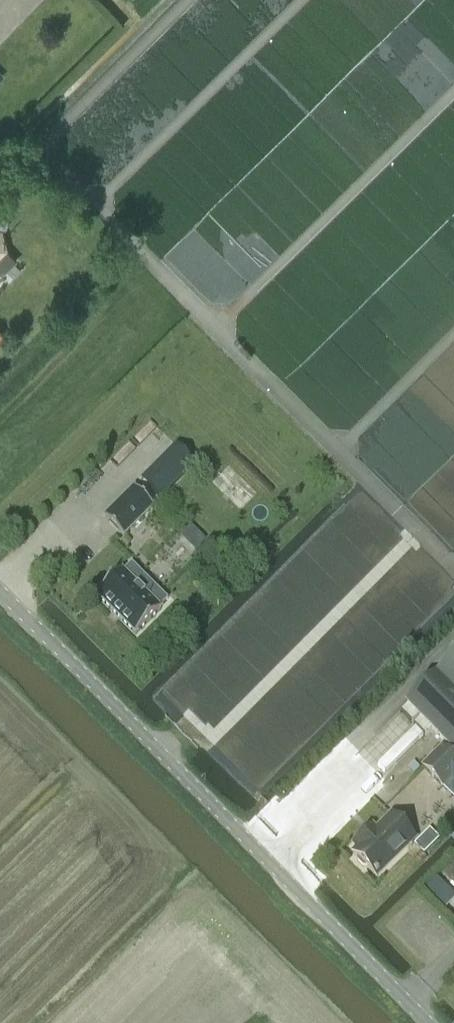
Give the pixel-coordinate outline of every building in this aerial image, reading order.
[(8,250),(4,230),(0,229),(0,258),(8,250)] [(102,517),(123,538),(154,507),(133,486),(102,517)] [(96,596),(135,635),(160,609),(121,570),(96,596)] [(453,755),(453,657),(405,706),(453,755)] [(421,767),(442,788),(453,777),(453,760),(441,747),(421,767)] [(414,840),(391,816),(375,831),(371,828),(353,846),(356,850),(352,854),(356,858),(356,862),(362,868),(366,868),(376,878),(414,840)]
